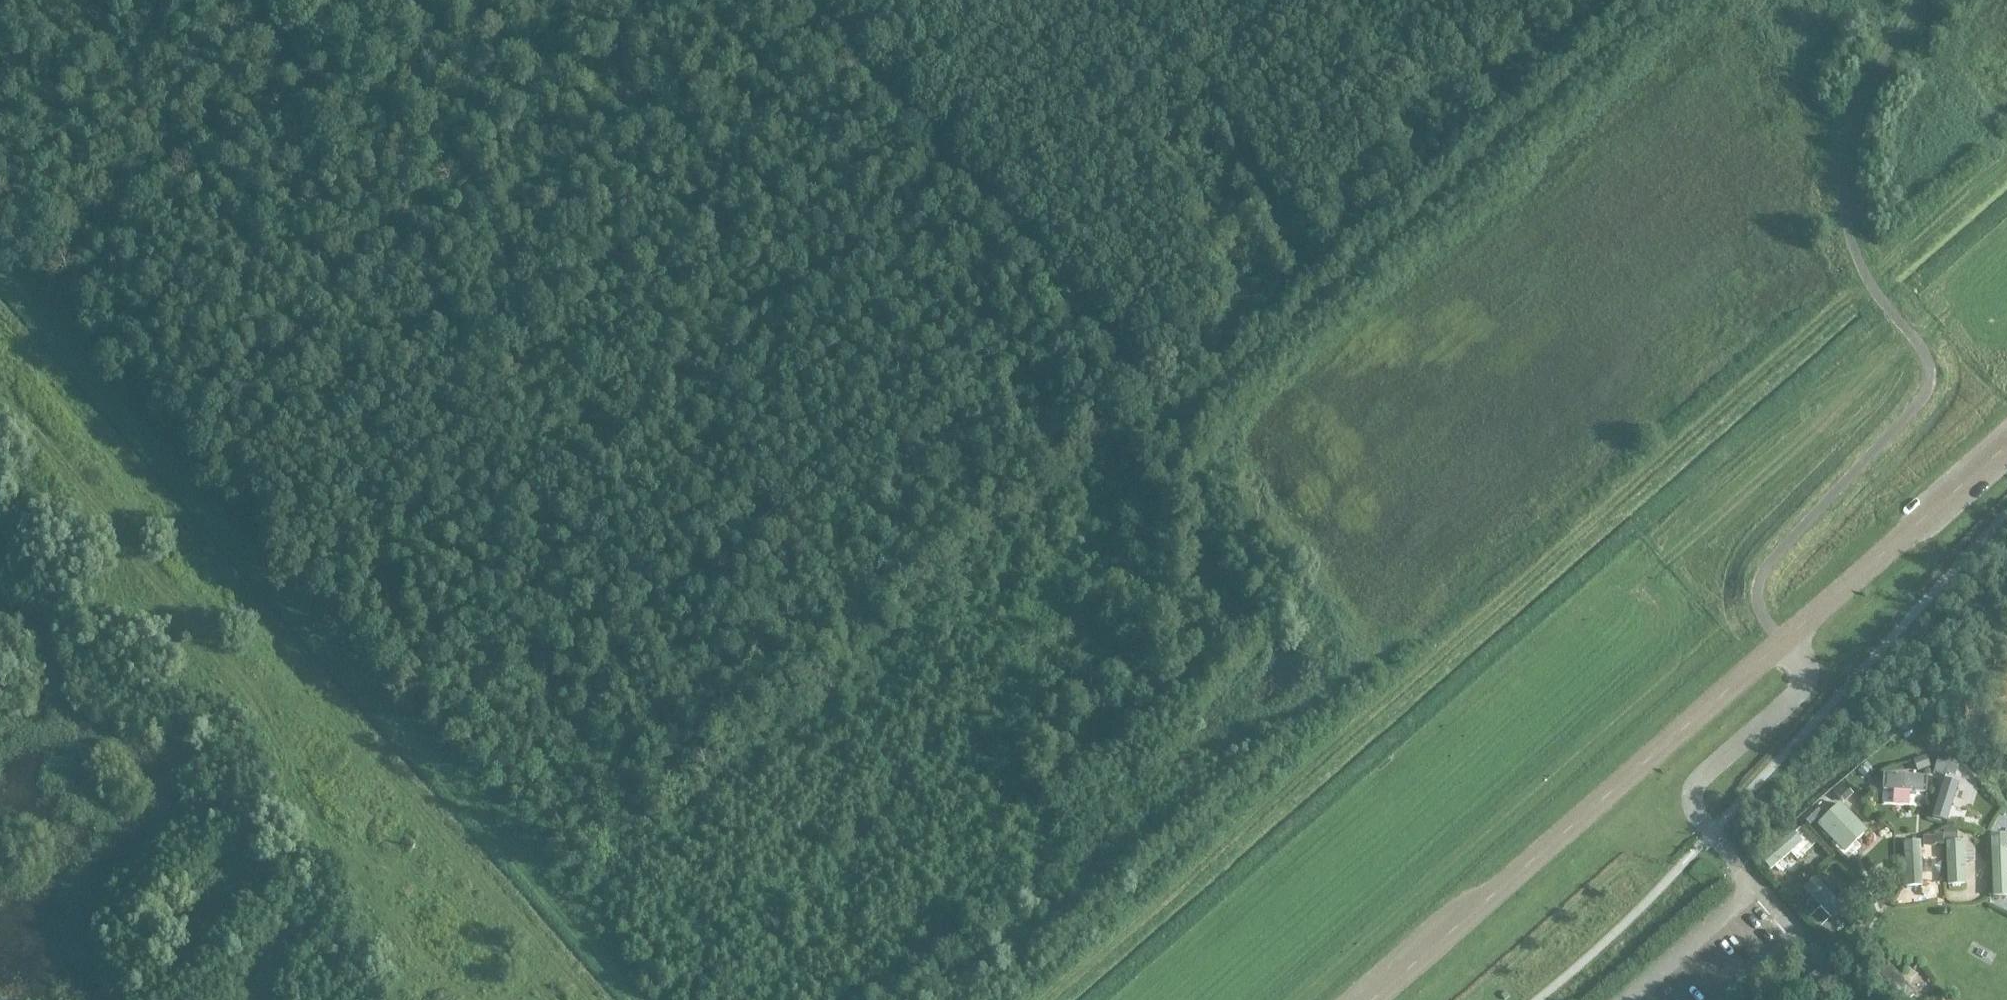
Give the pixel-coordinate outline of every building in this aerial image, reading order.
[(1958,763),(1939,757),(1934,771),(1936,772),(1946,775),(1947,772),(1955,774),(1958,763)] [(1885,803),(1924,806),(1926,778),(1887,775),(1885,803)] [(1961,781),(1945,776),(1933,817),(1948,821),(1961,781)] [(1820,824),(1848,852),(1867,832),(1839,804),(1820,824)] [(1770,870),(1802,842),(1792,830),(1760,858),(1770,870)] [(1922,883),(1920,839),(1904,840),(1906,884),(1922,883)] [(1993,895),(2006,895),(2006,839),(1994,839),(1994,848),(1991,848),(1993,895)] [(1965,883),(1963,842),(1946,843),(1948,884),(1965,883)] [(1980,888),(1983,875),(1970,872),(1965,892),(1989,897),(1991,891),(1980,888)] [(1822,875),(1808,888),(1838,921),(1852,907),(1822,875)] [(1763,919),(1777,928),(1783,918),(1770,909),(1763,919)] [(1914,993),(1891,965),(1879,975),(1878,973),(1863,986),(1873,997),(1888,984),(1901,999),(1906,999),(1914,993)]
